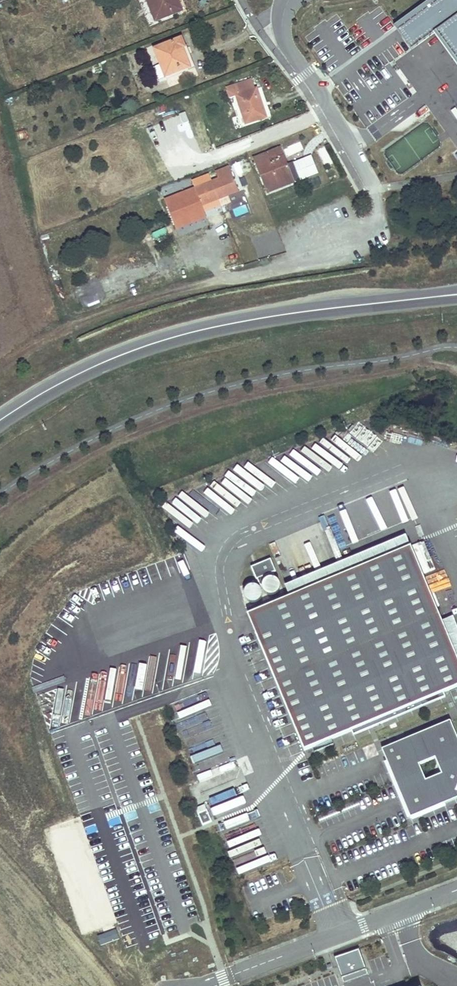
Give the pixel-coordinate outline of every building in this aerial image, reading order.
[(157,20),(185,9),(181,0),(149,0),(157,20)] [(411,27),(399,36),(411,51),(435,33),(456,62),(456,0),(447,0),(411,27)] [(376,19),(382,27),(388,23),(382,14),(376,19)] [(181,33),(154,44),(165,73),(189,64),(186,54),(189,53),(181,33)] [(272,118),(258,78),(231,88),(235,99),(242,96),(252,125),(272,118)] [(261,176),(268,193),(314,174),(308,158),(290,165),(283,147),(254,158),(261,176)] [(212,151),(203,154),(208,165),(216,162),(212,151)] [(209,173),(192,180),(195,187),(164,199),(175,230),(207,218),(204,210),(220,204),(218,197),(237,190),(228,166),(215,171),(218,178),(212,181),(209,173)] [(112,178),(101,182),(105,193),(116,189),(112,178)] [(423,541),(411,546),(423,575),(435,570),(423,541)] [(401,545),(245,609),(255,634),(248,636),(294,749),(342,730),(344,733),(435,695),(434,691),(456,681),(456,680),(401,545)] [(271,559),(251,567),(257,582),(277,574),(271,559)] [(255,634),(245,609),(239,612),(248,636),(255,634)] [(112,625),(102,628),(104,638),(115,635),(112,625)] [(450,720),(391,745),(381,749),(385,760),(410,819),(456,799),(456,737),(450,720)] [(207,810),(198,813),(203,825),(212,821),(207,810)] [(343,981),(368,974),(360,947),(335,954),(343,981)]
